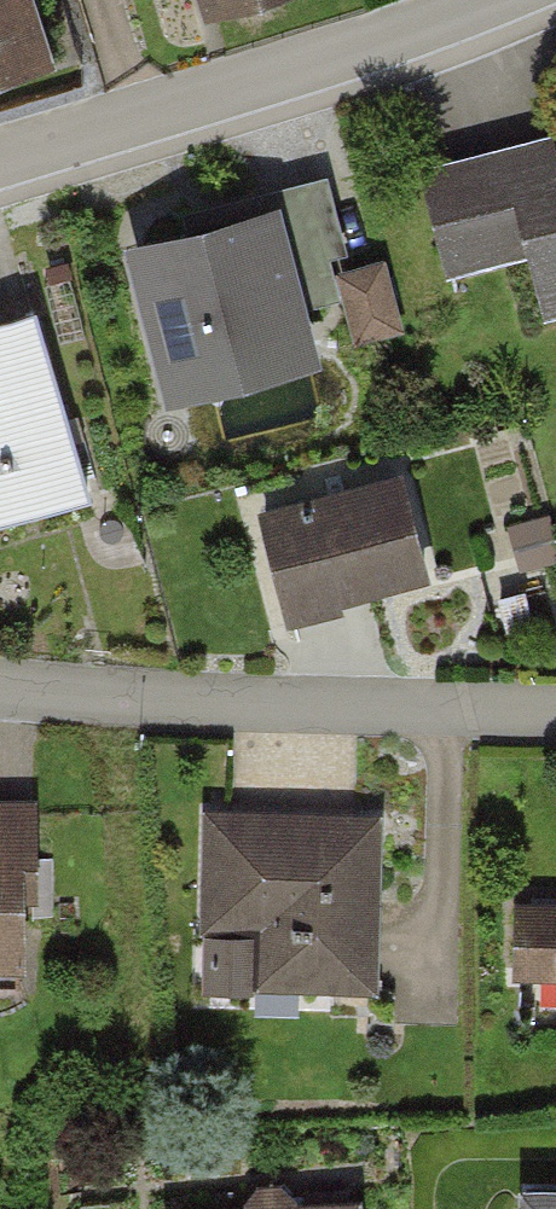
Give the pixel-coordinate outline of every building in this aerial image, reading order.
[(34,0),(0,0),(0,82),(53,67),(34,0)] [(211,16),(267,0),(207,0),(211,16)] [(555,308),(555,150),(553,138),(425,169),(449,268),(533,247),(548,310),(555,308)] [(291,203),(124,244),(162,397),(329,356),(291,203)] [(84,494),(36,314),(0,323),(0,516),(84,494)] [(408,477),(264,513),(288,608),(432,573),(408,477)] [(0,804),(0,972),(35,973),(36,804),(0,804)] [(381,813),(203,811),(202,929),(256,929),(256,987),(379,989),(381,813)] [(519,905),(516,976),(555,978),(555,907),(519,905)] [(524,1185),(524,1208),(555,1208),(555,1185),(524,1185)] [(361,1196),(181,1208),(362,1208),(361,1196)]
